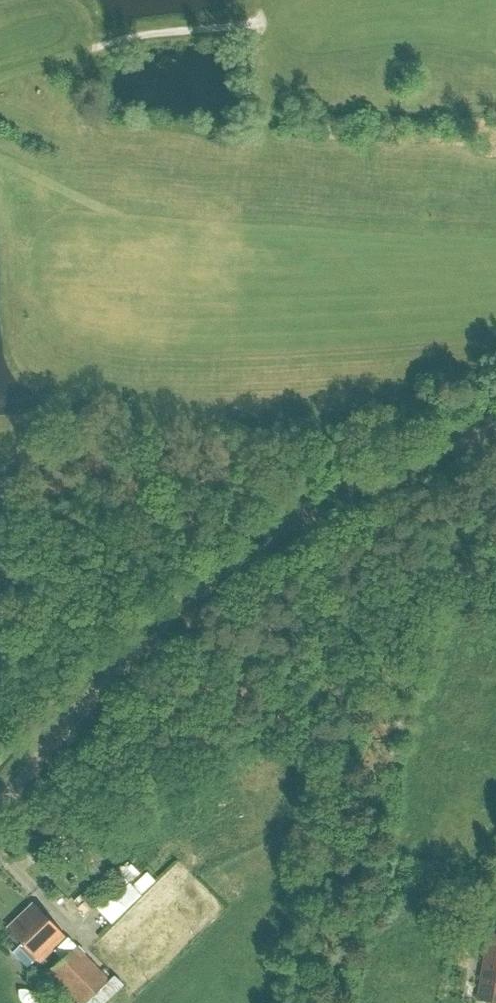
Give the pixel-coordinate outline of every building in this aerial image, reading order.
[(103,882),(112,890),(135,865),(126,857),(103,882)] [(108,922),(138,889),(124,876),(110,891),(101,883),(84,902),(108,922)] [(6,927),(15,937),(39,961),(63,937),(30,903),(6,927)] [(490,939),(479,1001),(493,1002),(495,1002),(495,940),(490,939)] [(109,981),(76,946),(50,971),(80,1002),(86,1002),(109,981)]
